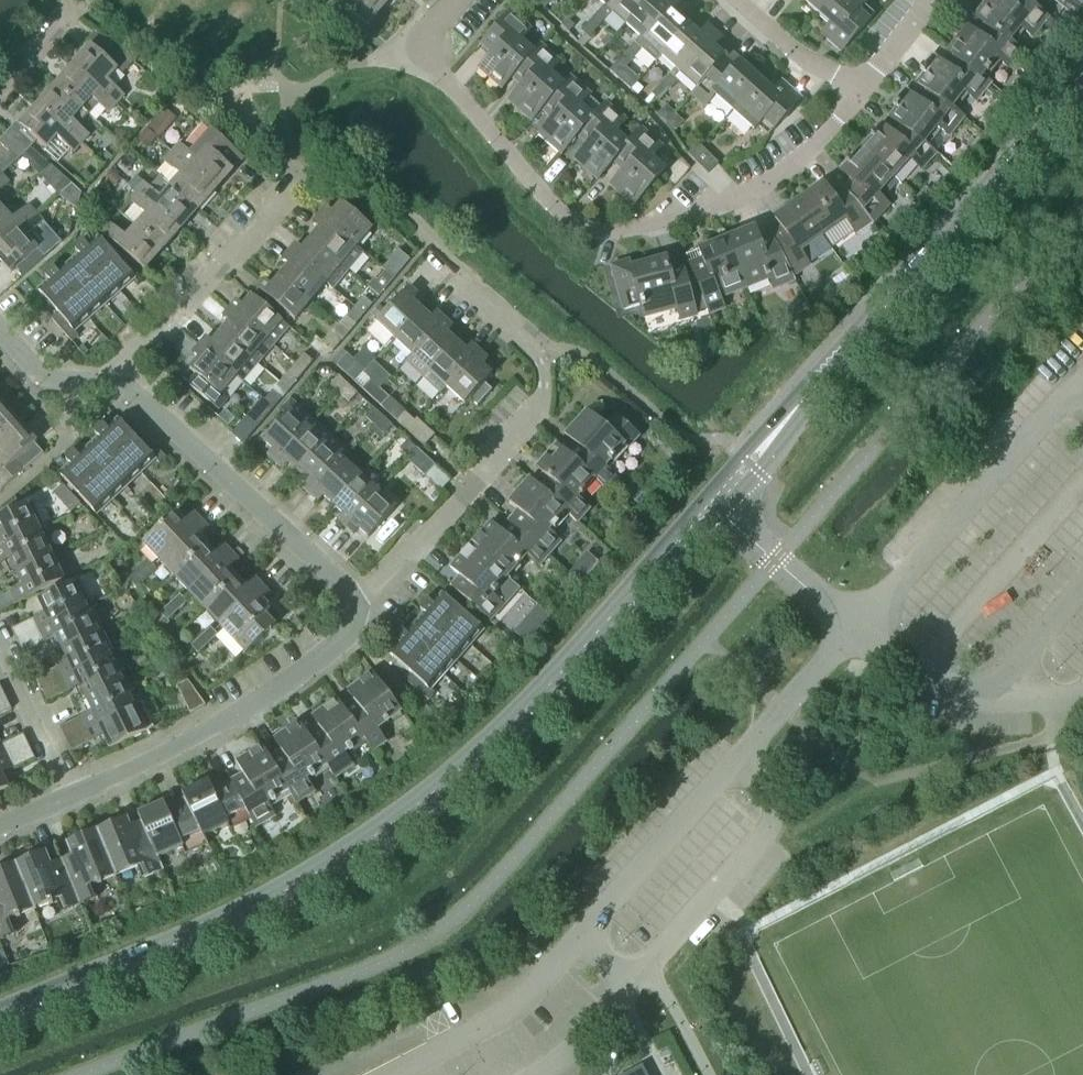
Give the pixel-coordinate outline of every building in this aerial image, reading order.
[(384,6),(377,0),(343,0),(340,3),(337,0),(331,0),(325,7),(346,26),(355,16),(367,26),(384,6)] [(545,8),(552,0),(536,0),(545,8)] [(615,0),(598,0),(604,5),(590,21),(597,28),(606,18),(602,14),(615,0)] [(647,0),(615,0),(602,14),(606,18),(612,12),(625,24),(647,0)] [(625,24),(640,37),(634,44),(637,47),(679,1),(678,0),(665,0),(663,3),(660,0),(647,0),(625,24)] [(803,3),(804,2),(818,14),(831,0),(799,0),(803,3)] [(830,42),(841,52),(874,16),(862,6),(866,2),(864,0),(831,0),(818,14),(830,25),(821,34),(830,42)] [(1008,5),(1002,0),(981,0),(985,3),(974,17),(989,29),(990,28),(1009,43),(1020,29),(1032,38),(1047,19),(1023,0),(1012,0),(1008,5)] [(1082,19),(1082,17),(1082,0),(1058,0),(1082,19)] [(679,1),(637,47),(641,51),(656,63),(661,57),(661,56),(688,26),(679,17),(687,8),(679,1)] [(517,44),(530,30),(510,12),(486,39),(496,49),(479,68),(501,89),(516,72),(530,56),(530,55),(517,44)] [(588,38),(597,28),(590,21),(581,31),(588,38)] [(989,29),(981,39),(962,25),(954,35),(957,37),(946,51),(959,61),(959,60),(982,78),(996,60),(1009,70),(1022,53),(1009,43),(990,28),(989,29)] [(678,72),(714,33),(707,26),(699,35),(688,26),(661,56),(661,57),(678,72)] [(697,89),(725,58),(714,49),(722,40),(714,33),(678,72),(697,89)] [(122,74),(132,63),(112,44),(102,56),(90,46),(73,66),(115,105),(124,95),(107,80),(117,69),(122,74)] [(526,81),(508,101),(531,122),(546,105),(560,88),(567,80),(554,69),(561,62),(540,44),(530,55),(530,56),(516,72),(526,81)] [(634,44),(625,54),(633,60),(641,51),(637,47),(634,44)] [(624,70),(633,60),(625,54),(616,63),(624,70)] [(959,61),(951,71),(931,56),(923,66),(922,66),(919,70),(923,74),(916,83),(931,95),(932,95),(951,110),(964,94),(976,104),(991,85),(982,78),(959,60),(959,61)] [(733,112),(760,82),(746,69),(747,67),(739,60),(734,67),(725,58),(697,89),(690,96),(704,108),(715,96),(733,112)] [(108,112),(115,105),(73,66),(55,85),(89,116),(99,104),(108,112)] [(668,92),(677,82),(669,75),(660,85),(668,92)] [(577,110),(590,95),(570,77),(567,80),(560,88),(546,105),(556,114),(538,134),(561,154),(582,132),(581,131),(590,121),(577,110)] [(781,83),(772,92),(760,82),(733,112),(754,131),(757,127),(768,137),(801,100),(781,83)] [(80,126),(89,116),(55,85),(37,105),(80,144),(89,134),(80,126)] [(659,102),(668,92),(660,85),(651,95),(659,102)] [(931,95),(923,106),(904,91),(896,101),(895,101),(892,104),(896,108),(888,118),(904,130),(904,129),(924,145),(924,144),(937,128),(949,138),(963,119),(951,110),(932,95),(931,95)] [(613,136),(626,121),(606,103),(590,121),(581,131),(582,132),(592,140),(574,160),(597,180),(618,158),(617,157),(626,147),(625,147),(613,136)] [(73,152),(80,144),(37,105),(19,126),(15,122),(6,132),(27,150),(36,141),(46,149),(56,137),(73,152)] [(157,140),(164,131),(175,119),(165,110),(146,131),(157,140)] [(904,130),(896,139),(881,126),(874,133),(873,132),(870,135),(871,136),(860,149),(893,178),(910,160),(921,170),(935,154),(924,144),(924,145),(904,129),(904,130)] [(649,162),(662,147),(642,129),(625,147),(626,147),(617,157),(618,158),(628,166),(610,186),(633,206),(662,174),(649,162)] [(172,152),(215,190),(243,159),(211,131),(191,154),(179,144),(172,152)] [(27,150),(6,132),(0,139),(0,145),(8,152),(0,159),(0,175),(0,174),(1,175),(17,160),(27,150)] [(707,175),(718,164),(698,144),(687,155),(707,175)] [(877,196),(893,178),(860,149),(850,160),(848,159),(845,163),(847,164),(840,171),(854,184),(846,194),(871,223),(873,224),(888,207),(877,196)] [(215,190),(172,152),(164,161),(173,170),(164,181),(198,210),(215,190)] [(70,185),(51,167),(41,176),(58,196),(70,185)] [(110,171),(104,178),(115,187),(120,180),(110,171)] [(1,175),(0,174),(0,175),(0,191),(9,183),(1,175)] [(145,183),(137,192),(180,230),(198,210),(164,181),(163,181),(159,177),(150,188),(145,183)] [(843,191),(832,199),(822,185),(798,202),(822,237),(845,221),(855,234),(871,223),(846,194),(843,191)] [(134,205),(124,217),(136,227),(162,251),(180,230),(137,192),(129,201),(134,205)] [(799,254),(822,237),(798,202),(774,219),(784,233),(773,241),(792,278),(809,267),(799,254)] [(320,216),(356,247),(372,228),(341,203),(333,213),(327,207),(320,216)] [(36,214),(27,205),(11,220),(1,209),(0,210),(0,246),(36,214)] [(0,246),(0,261),(10,272),(11,271),(15,267),(22,275),(38,261),(32,253),(35,250),(42,258),(60,242),(43,223),(36,214),(0,246)] [(356,247),(320,216),(313,224),(319,229),(310,239),(349,272),(364,254),(356,247)] [(162,251),(135,227),(126,238),(109,223),(101,232),(144,271),(162,251)] [(771,237),(759,241),(754,229),(727,240),(745,286),(768,277),(773,289),(793,281),(792,278),(773,241),(771,237)] [(334,291),(349,272),(310,239),(302,249),(296,244),(289,253),(326,284),(334,291)] [(101,302),(132,276),(101,240),(90,249),(84,243),(78,242),(75,245),(74,250),(80,257),(70,266),(101,302)] [(746,288),(745,286),(727,240),(699,251),(704,263),(691,269),(709,315),(724,309),(720,298),(746,288)] [(382,269),(385,271),(394,279),(410,260),(398,250),(382,269)] [(310,302),(326,284),(289,253),(282,261),(288,266),(279,276),(310,302)] [(623,310),(641,306),(644,317),(662,312),(661,307),(677,303),(681,320),(696,316),(683,267),(669,271),(666,259),(632,268),(631,263),(613,265),(611,265),(623,310)] [(77,336),(71,329),(101,302),(70,266),(60,275),(53,268),(48,268),(44,271),(44,277),(50,284),(39,293),(57,314),(51,319),(71,342),(77,336)] [(379,297),(394,279),(385,271),(376,281),(374,279),(367,288),(379,297)] [(295,321),(310,302),(279,276),(271,286),(265,281),(258,290),(295,321)] [(395,339),(421,310),(412,301),(418,295),(409,287),(377,323),(395,339)] [(290,328),(282,322),(252,296),(243,306),(236,301),(230,309),(274,347),(290,328)] [(363,316),(373,305),(363,297),(354,308),(363,316)] [(354,327),(363,316),(354,308),(345,319),(354,327)] [(259,365),(274,347),(230,309),(223,317),(229,323),(220,333),(259,365)] [(412,355),(445,320),(437,313),(431,319),(421,310),(395,339),(412,355)] [(429,372),(456,342),(447,333),(452,327),(445,320),(412,355),(429,372)] [(243,383),(259,365),(220,333),(212,343),(206,337),(198,346),(235,377),(243,383)] [(333,352),(341,342),(332,334),(323,345),(333,352)] [(447,388),(480,353),(471,345),(465,351),(456,342),(429,372),(422,379),(440,396),(447,388)] [(196,375),(187,385),(218,411),(227,400),(220,394),(235,377),(198,346),(192,354),(198,359),(189,370),(196,375)] [(447,388),(464,404),(469,399),(477,407),(492,391),(484,383),(491,375),(482,366),(487,360),(480,353),(447,388)] [(304,372),(312,362),(303,354),(295,364),(304,372)] [(355,383),(365,371),(347,354),(336,366),(355,383)] [(295,382),(304,372),(295,364),(286,374),(295,382)] [(339,393),(347,385),(338,377),(330,385),(339,393)] [(372,398),(380,390),(370,380),(362,389),(372,398)] [(349,403),(357,395),(347,385),(339,393),(349,403)] [(381,407),(389,398),(380,390),(372,398),(381,407)] [(273,409),(281,399),(272,391),(264,401),(273,409)] [(264,401),(263,401),(261,399),(246,417),(257,427),(273,409),(264,401)] [(275,463),(314,421),(291,399),(283,408),(289,413),(263,441),(273,450),(267,456),(275,463)] [(17,422),(0,402),(0,403),(0,438),(17,422)] [(374,426),(382,417),(372,409),(365,417),(374,426)] [(615,417),(605,428),(587,412),(584,416),(582,414),(575,422),(577,423),(566,436),(574,443),(565,453),(595,479),(594,480),(606,490),(617,479),(605,468),(634,435),(638,438),(639,437),(615,417)] [(415,422),(414,421),(405,413),(397,421),(407,431),(415,422)] [(384,435),(392,426),(382,417),(374,426),(384,435)] [(424,447),(435,435),(416,418),(414,421),(415,422),(407,431),(424,447)] [(298,473),(331,437),(314,421),(275,463),(283,471),(288,465),(298,473)] [(34,444),(35,442),(17,422),(0,438),(0,456),(1,457),(0,457),(0,491),(24,470),(43,454),(34,444)] [(144,436),(139,442),(120,422),(110,432),(103,425),(98,426),(94,429),(95,434),(101,441),(91,450),(123,484),(152,457),(159,464),(166,458),(144,436)] [(310,496),(342,460),(349,453),(331,437),(298,473),(307,482),(302,488),(310,496)] [(409,459),(417,450),(408,441),(400,450),(409,459)] [(565,453),(559,447),(538,470),(542,474),(534,484),(533,484),(569,515),(568,516),(577,524),(590,509),(580,499),(586,493),(584,491),(594,480),(595,479),(565,453)] [(94,513),(123,484),(91,450),(81,460),(74,453),(68,452),(65,455),(65,461),(72,468),(61,478),(94,513)] [(417,450),(409,459),(407,461),(424,477),(435,466),(417,450)] [(360,476),(342,460),(310,496),(318,503),(323,497),(333,506),(360,476)] [(345,528),(378,493),(360,476),(333,506),(342,514),(337,520),(345,528)] [(533,484),(534,484),(530,480),(509,503),(517,510),(508,520),(548,556),(561,541),(552,534),(568,516),(569,515),(533,484)] [(378,493),(345,528),(353,535),(358,529),(368,538),(395,509),(378,493)] [(80,505),(71,495),(62,504),(71,514),(80,505)] [(44,528),(32,503),(0,519),(0,550),(44,528)] [(193,513),(184,522),(175,513),(142,543),(157,560),(200,521),(193,513)] [(539,566),(548,556),(508,520),(499,530),(491,523),(470,546),(507,578),(527,556),(539,566)] [(197,537),(207,529),(200,521),(157,560),(172,576),(205,546),(197,537)] [(56,553),(44,528),(0,550),(0,565),(9,561),(15,573),(56,553)] [(187,593),(230,555),(223,546),(213,555),(205,546),(172,576),(187,593)] [(458,576),(449,586),(490,622),(519,589),(507,578),(470,546),(450,569),(458,576)] [(68,578),(56,553),(15,573),(21,586),(0,596),(0,612),(68,578)] [(227,571),(237,562),(230,555),(187,593),(202,610),(236,580),(227,571)] [(144,577),(154,568),(148,561),(138,570),(144,577)] [(134,586),(144,577),(138,570),(127,579),(134,586)] [(217,627),(260,588),(253,580),(243,588),(236,580),(202,610),(217,627)] [(16,641),(91,606),(79,581),(38,600),(44,614),(11,630),(16,641)] [(257,604),(267,596),(260,588),(217,627),(241,654),(272,628),(262,617),(265,614),(257,604)] [(179,596),(170,605),(176,612),(186,603),(179,596)] [(453,658),(480,628),(445,597),(435,607),(428,601),(423,601),(420,605),(420,611),(427,617),(418,627),(453,658)] [(170,605),(160,614),(167,621),(176,612),(170,605)] [(62,650),(102,630),(91,606),(16,641),(22,654),(56,638),(62,650)] [(549,617),(538,607),(526,620),(538,630),(549,617)] [(435,695),(427,688),(453,658),(418,627),(409,637),(402,630),(396,631),(393,635),(394,641),(400,646),(391,657),(411,674),(405,681),(429,702),(435,695)] [(210,629),(200,638),(207,645),(217,636),(210,629)] [(40,691),(114,655),(102,630),(62,650),(68,663),(34,679),(40,691)] [(200,638),(191,647),(198,654),(207,645),(200,638)] [(765,670),(779,654),(769,645),(755,661),(765,670)] [(85,699),(126,680),(114,655),(40,691),(46,704),(80,688),(85,699)] [(377,730),(401,712),(372,673),(347,692),(352,700),(342,708),(341,708),(368,744),(367,745),(373,752),(386,742),(377,730)] [(64,740),(138,705),(126,680),(85,699),(91,712),(58,728),(64,740)] [(10,710),(5,698),(0,700),(0,715),(10,710)] [(341,708),(342,708),(336,699),(311,717),(316,725),(306,733),(305,733),(330,772),(329,772),(334,780),(353,766),(348,759),(367,745),(368,744),(341,708)] [(109,749),(150,729),(138,705),(64,740),(69,753),(103,737),(109,749)] [(305,733),(306,733),(301,725),(274,742),(280,751),(269,758),(291,797),(290,797),(295,805),(315,792),(310,784),(329,772),(330,772),(305,733)] [(28,748),(22,735),(0,746),(0,761),(28,748)] [(34,760),(28,748),(0,761),(0,792),(7,788),(1,775),(34,760)] [(269,758),(268,758),(264,750),(237,765),(241,773),(229,780),(247,814),(254,828),(274,817),(270,809),(290,797),(291,797),(269,758)] [(227,824),(247,814),(229,780),(210,789),(207,782),(181,794),(183,799),(184,799),(186,803),(203,837),(228,825),(227,824)] [(203,838),(203,837),(186,803),(184,799),(183,799),(164,808),(162,804),(137,815),(140,822),(157,859),(181,848),(185,855),(207,846),(203,838)] [(140,822),(127,827),(124,820),(95,832),(113,877),(137,867),(142,880),(163,871),(157,859),(140,822)] [(92,886),(113,877),(95,832),(80,838),(82,842),(69,848),(72,856),(59,861),(77,906),(97,898),(92,886)] [(59,861),(47,866),(42,853),(14,865),(32,910),(60,899),(65,911),(77,906),(59,861)] [(32,910),(14,865),(0,871),(0,940),(16,933),(10,919),(32,910)] [(642,1066),(624,1074),(646,1074),(642,1066)]
